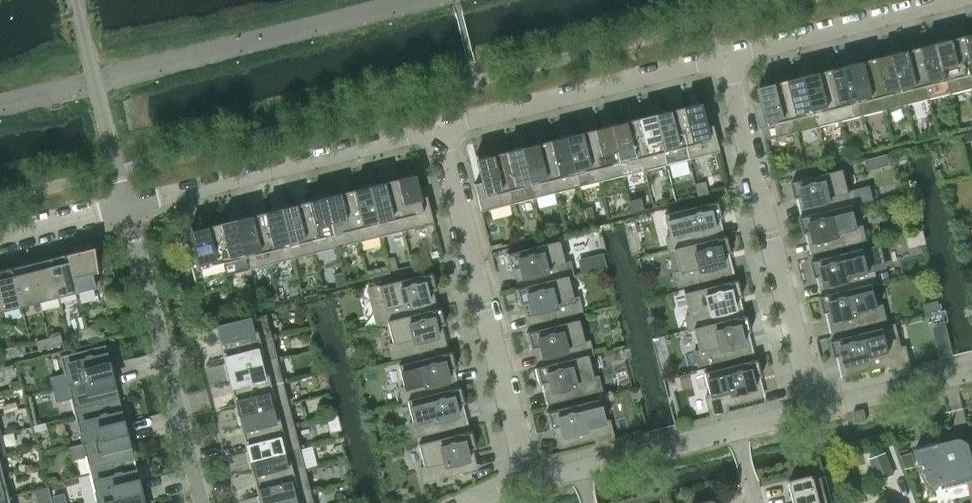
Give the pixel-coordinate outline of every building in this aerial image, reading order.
[(961,37),(971,79),(971,34),(961,37)] [(939,42),(952,93),(954,92),(971,88),(971,79),(961,37),(939,42)] [(939,42),(917,48),(930,98),(932,98),(950,93),(951,98),(955,97),(954,92),(952,93),(939,42)] [(917,48),(895,53),(908,104),(910,103),(928,99),(929,103),(933,102),(932,98),(930,98),(917,48)] [(895,53),(873,59),(886,109),(888,109),(906,104),(907,109),(911,108),(910,103),(908,104),(895,53)] [(873,59),(851,64),(864,115),(866,114),(884,110),(885,114),(889,113),(888,109),(886,109),(873,59)] [(851,64),(829,70),(841,120),(844,120),(861,115),(863,120),(867,119),(866,114),(864,115),(851,64)] [(829,70),(807,75),(819,126),(821,125),(839,121),(840,125),(845,124),(844,120),(841,120),(829,70)] [(807,75),(785,81),(797,131),(799,131),(817,126),(818,131),(823,130),(821,125),(819,126),(807,75)] [(768,110),(760,112),(767,139),(795,132),(796,136),(800,135),(799,131),(797,131),(785,81),(762,87),(768,110)] [(698,103),(676,108),(688,159),(690,158),(719,151),(712,124),(704,126),(698,103)] [(676,108),(654,114),(666,164),(668,164),(686,159),(687,164),(692,163),(690,158),(688,159),(676,108)] [(654,114),(631,119),(644,170),(646,169),(664,165),(665,169),(669,168),(668,164),(666,164),(654,114)] [(631,119),(609,125),(622,175),(624,175),(642,170),(643,175),(647,174),(646,169),(644,170),(631,119)] [(609,125),(587,131),(600,181),(602,180),(620,176),(621,180),(625,179),(624,175),(622,175),(609,125)] [(587,131),(565,136),(578,186),(580,186),(598,181),(599,186),(603,185),(602,180),(600,181),(587,131)] [(565,136),(543,142),(556,192),(558,191),(576,187),(577,191),(581,190),(580,186),(578,186),(565,136)] [(543,142),(521,147),(534,198),(536,197),(554,192),(555,197),(559,196),(558,191),(556,192),(543,142)] [(521,147),(499,153),(512,203),(514,203),(531,198),(533,203),(537,202),(536,197),(534,198),(521,147)] [(482,182),(474,184),(481,211),(509,204),(510,208),(515,207),(514,203),(512,203),(499,153),(476,158),(482,182)] [(890,153),(868,155),(869,165),(891,163),(890,153)] [(796,199),(801,197),(805,197),(807,202),(803,203),(806,216),(853,204),(853,205),(858,204),(855,191),(850,192),(844,169),(792,182),(796,199)] [(413,174),(390,180),(403,230),(405,230),(433,223),(426,196),(419,198),(413,174)] [(390,180),(368,186),(380,236),(383,235),(400,231),(402,235),(406,234),(405,230),(403,230),(390,180)] [(705,181),(695,183),(697,194),(708,191),(705,181)] [(368,186),(346,191),(358,241),(360,241),(378,236),(379,241),(384,240),(383,235),(380,236),(368,186)] [(346,191),(324,197),(336,247),(338,247),(356,242),(357,247),(362,245),(360,241),(358,241),(346,191)] [(324,197),(301,202),(314,253),(316,252),(334,248),(335,252),(339,251),(338,247),(336,247),(324,197)] [(669,251),(673,250),(673,249),(720,237),(717,224),(713,225),(712,220),(721,217),(717,201),(664,214),(670,237),(666,238),(669,251)] [(301,202),(279,208),(292,258),(294,258),(312,253),(313,258),(317,257),(316,252),(314,253),(301,202)] [(853,204),(806,216),(801,217),(805,234),(814,232),(815,237),(812,238),(815,250),(814,251),(814,252),(867,239),(863,225),(859,227),(853,205),(853,204)] [(279,208),(257,213),(270,264),(272,263),(290,259),(291,263),(295,262),(294,258),(292,258),(279,208)] [(584,210),(568,214),(571,226),(587,222),(584,210)] [(257,213),(235,219),(248,269),(250,269),(268,264),(269,269),(273,268),(272,263),(270,264),(257,213)] [(235,219),(213,224),(226,275),(228,274),(246,270),(247,274),(251,273),(250,269),(248,269),(235,219)] [(229,279),(228,274),(226,275),(213,224),(190,230),(196,254),(188,256),(195,283),(223,275),(225,280),(229,279)] [(673,249),(673,250),(679,272),(674,273),(678,286),(730,273),(730,272),(729,272),(726,259),(722,260),(721,255),(730,253),(726,236),(720,237),(673,249)] [(510,270),(516,269),(519,268),(521,274),(517,275),(520,287),(568,275),(568,276),(572,275),(571,268),(570,268),(569,262),(564,263),(559,240),(506,253),(510,270)] [(812,261),(816,278),(825,276),(826,281),(823,282),(826,295),(873,283),(873,284),(878,283),(875,270),(883,268),(882,264),(886,263),(882,248),(878,249),(877,246),(864,249),(864,248),(812,261)] [(93,247),(66,254),(76,293),(95,288),(92,274),(97,272),(93,247)] [(418,252),(409,255),(412,266),(421,263),(418,252)] [(581,269),(607,266),(605,252),(579,255),(581,269)] [(102,268),(110,266),(107,253),(99,256),(102,268)] [(66,254),(47,259),(57,297),(76,293),(66,254)] [(394,257),(386,259),(389,271),(398,269),(394,257)] [(47,259),(29,263),(39,302),(57,297),(47,259)] [(29,263),(10,268),(20,307),(39,302),(29,263)] [(0,270),(0,306),(1,311),(20,307),(10,268),(0,270)] [(435,309),(431,296),(428,297),(426,291),(435,289),(431,272),(367,288),(373,312),(376,324),(388,321),(387,321),(435,309)] [(568,275),(520,287),(515,289),(519,305),(528,303),(530,309),(526,310),(529,322),(528,322),(529,323),(581,310),(578,297),(573,298),(568,276),(568,275)] [(689,330),(693,329),(693,328),(740,316),(737,304),(733,304),(732,299),(741,297),(737,280),(684,293),(690,316),(685,317),(689,330)] [(873,283),(826,295),(820,296),(825,313),(834,311),(835,316),(831,317),(834,330),(834,331),(887,318),(883,305),(879,306),(873,284),(873,283)] [(923,303),(926,313),(941,309),(939,300),(923,303)] [(443,343),(440,331),(436,332),(435,327),(444,324),(440,307),(435,309),(387,321),(388,321),(393,343),(389,344),(392,358),(444,345),(444,343),(443,343)] [(266,314),(215,326),(221,349),(271,337),(271,335),(266,314)] [(693,328),(693,329),(699,351),(694,352),(697,365),(750,352),(750,351),(749,351),(746,339),(742,340),(741,334),(750,332),(746,315),(740,316),(693,328)] [(530,350),(536,348),(539,347),(541,353),(537,354),(540,366),(587,355),(588,355),(592,354),(589,341),(584,342),(579,319),(526,333),(530,350)] [(952,352),(950,321),(937,321),(940,353),(952,352)] [(832,340),(836,357),(845,355),(846,361),(842,362),(846,374),(845,374),(845,375),(909,359),(906,346),(901,347),(896,324),(832,340)] [(97,326),(85,329),(87,337),(99,334),(97,326)] [(73,332),(75,340),(87,337),(85,329),(73,332)] [(271,337),(221,349),(227,371),(277,359),(276,357),(272,339),(276,338),(275,333),(271,335),(271,337)] [(60,335),(48,338),(50,347),(62,344),(60,335)] [(36,341),(38,350),(50,347),(48,338),(36,341)] [(22,344),(10,347),(13,356),(25,353),(22,344)] [(49,377),(52,390),(110,375),(107,364),(109,364),(105,344),(59,356),(64,373),(49,377)] [(1,359),(13,356),(10,347),(0,350),(0,356),(1,359)] [(454,388),(451,375),(448,376),(446,371),(455,368),(451,351),(398,365),(404,387),(400,388),(403,402),(408,400),(407,400),(454,388)] [(277,359),(227,371),(232,393),(282,381),(282,379),(277,361),(282,360),(281,355),(276,357),(277,359)] [(587,355),(540,366),(535,368),(539,385),(548,382),(550,388),(546,389),(549,401),(548,401),(549,403),(601,389),(598,376),(593,377),(588,355),(587,355)] [(705,396),(709,410),(761,396),(761,395),(760,395),(757,383),(753,384),(752,378),(761,376),(757,359),(704,372),(710,395),(705,396)] [(110,375),(52,390),(55,402),(70,399),(74,415),(119,404),(115,385),(113,386),(110,375)] [(282,381),(232,393),(238,416),(288,403),(287,401),(283,383),(287,382),(286,378),(282,379),(282,381)] [(19,380),(11,382),(12,388),(21,386),(19,380)] [(460,386),(454,388),(407,400),(408,400),(413,422),(409,423),(412,437),(464,424),(464,422),(463,423),(460,410),(456,411),(455,406),(464,403),(460,386)] [(550,429),(555,428),(559,427),(561,432),(557,433),(560,446),(559,446),(560,447),(612,434),(609,420),(604,421),(598,399),(546,412),(550,429)] [(293,423),(288,405),(293,404),(292,400),(287,401),(288,403),(238,416),(243,438),(293,425),(293,423)] [(74,415),(81,443),(81,444),(124,433),(122,423),(124,422),(119,404),(74,415)] [(867,420),(865,409),(853,411),(856,422),(867,420)] [(45,422),(33,425),(34,431),(46,428),(45,422)] [(293,425),(243,438),(249,460),(299,447),(299,445),(294,427),(299,426),(297,422),(293,423),(293,425)] [(419,468),(423,481),(475,468),(475,467),(474,467),(471,455),(467,456),(466,450),(475,448),(471,431),(418,444),(424,467),(419,468)] [(81,444),(81,443),(66,447),(70,461),(85,457),(89,473),(134,462),(129,443),(127,444),(124,433),(81,444)] [(970,444),(969,442),(968,441),(966,440),(965,439),(963,438),(961,438),(960,438),(958,438),(956,438),(916,448),(921,470),(922,473),(923,475),(924,478),(925,480),(927,482),(928,484),(930,486),(932,488),(934,490),(942,485),(946,484),(947,488),(966,483),(966,484),(969,483),(971,497),(971,451),(970,444)] [(299,447),(249,460),(254,482),(305,469),(304,467),(300,449),(304,448),(303,444),(299,445),(299,447)] [(869,458),(878,481),(896,474),(887,451),(869,458)] [(916,466),(913,452),(902,455),(905,468),(916,466)] [(89,473),(96,502),(98,502),(139,492),(137,481),(139,481),(134,462),(89,473)] [(254,482),(259,502),(264,502),(310,491),(310,489),(305,471),(310,470),(309,466),(304,467),(305,469),(254,482)] [(791,480),(790,480),(789,481),(788,482),(788,483),(788,484),(788,485),(792,502),(818,502),(811,478),(810,475),(791,480)] [(0,477),(0,498),(8,496),(3,476),(0,477)] [(47,487),(35,490),(37,496),(48,493),(47,487)] [(264,502),(313,502),(311,494),(315,492),(314,488),(310,489),(310,491),(264,502)] [(98,502),(144,502),(142,502),(139,492),(98,502)]
